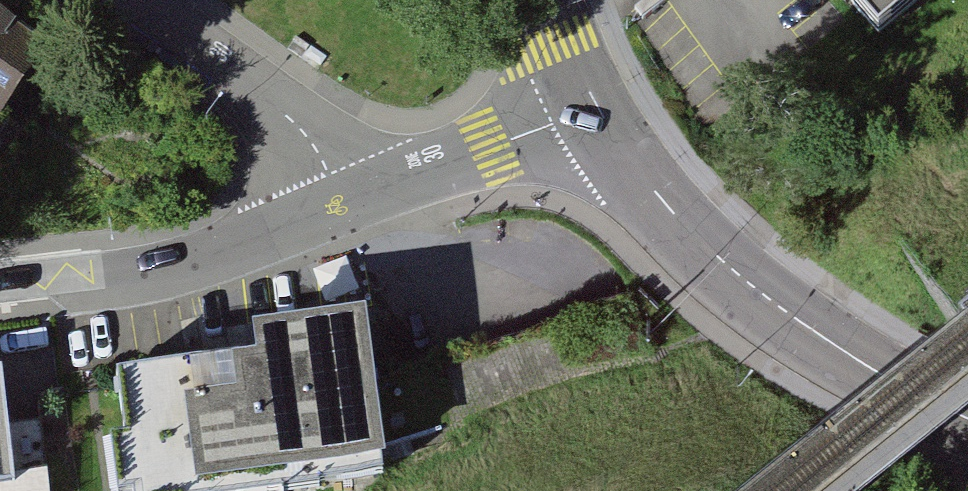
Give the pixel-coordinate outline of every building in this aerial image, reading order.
[(876,30),(912,0),(850,0),(876,30)] [(0,8),(0,122),(4,124),(55,43),(0,8)] [(116,388),(130,490),(288,490),(384,478),(364,331),(253,346),(256,369),(116,388)] [(0,386),(0,484),(19,481),(8,385),(0,386)]
